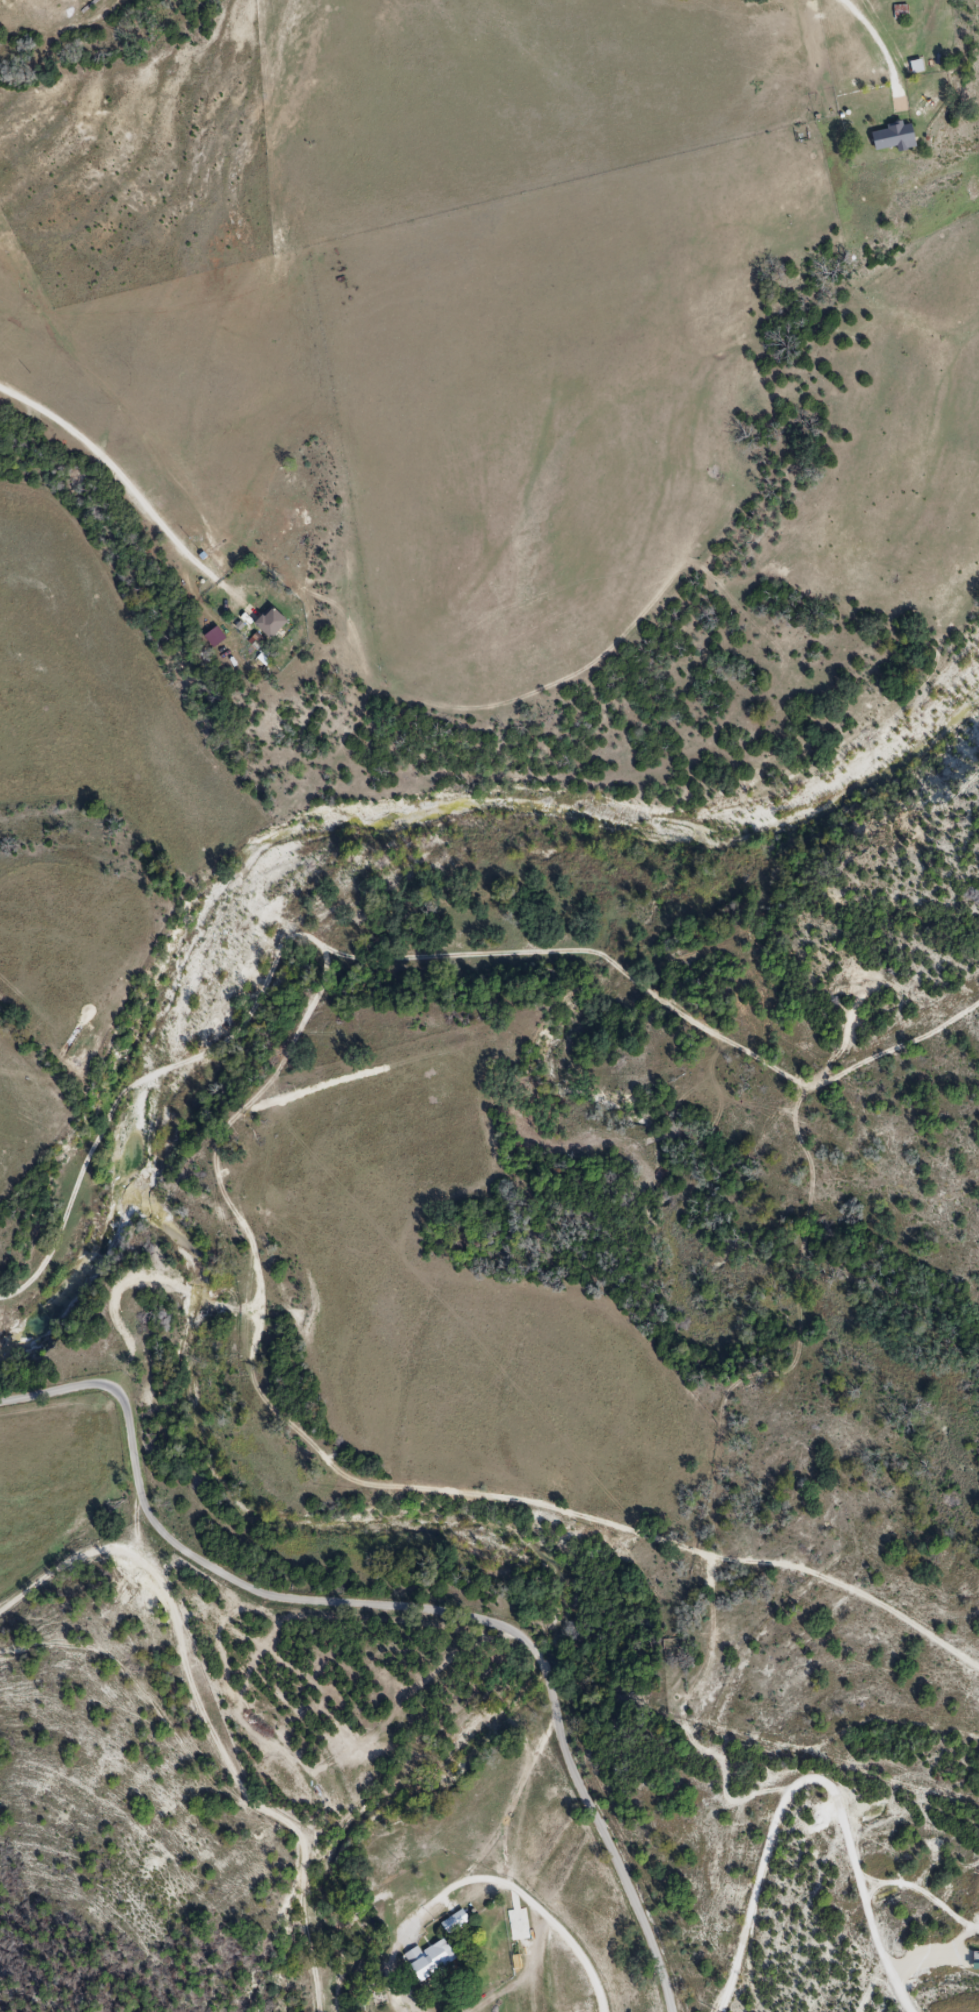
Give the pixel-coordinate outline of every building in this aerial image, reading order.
[(908,19),(908,7),(895,7),(895,19),(908,19)] [(906,129),(873,129),(873,148),(906,148),(906,129)] [(288,624),(272,609),(256,626),(271,641),(288,624)] [(442,1924),(450,1936),(470,1922),(461,1910),(442,1924)] [(421,1983),(457,1959),(444,1939),(421,1954),(418,1948),(404,1956),(421,1983)]
